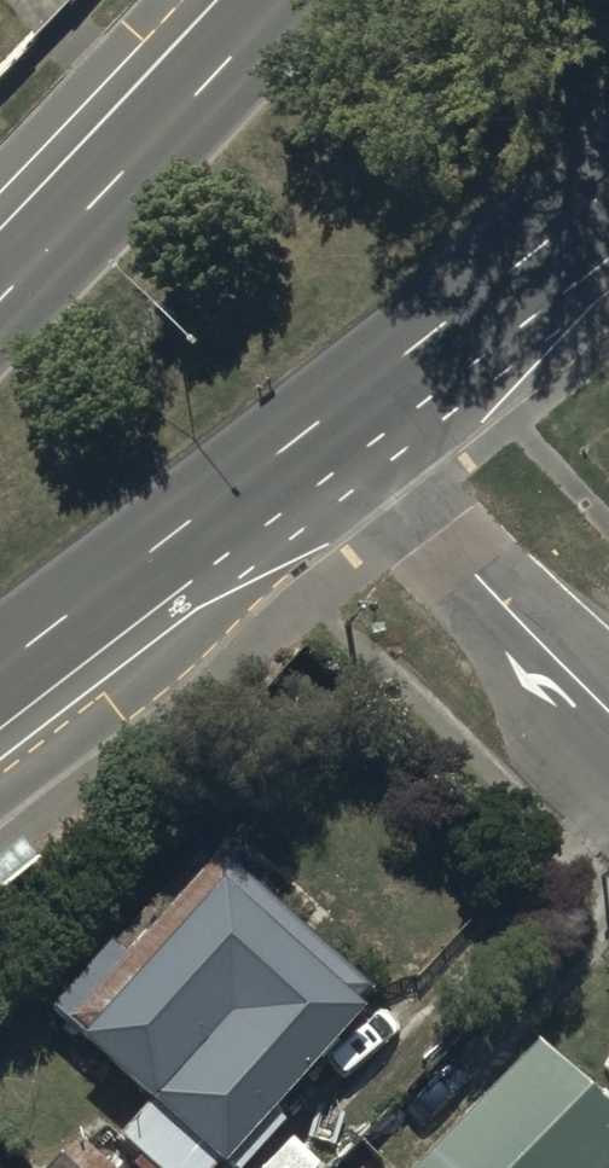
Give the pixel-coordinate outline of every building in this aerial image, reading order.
[(216,857),(125,954),(107,937),(45,1004),(81,1037),(75,1044),(141,1105),(117,1131),(156,1167),(212,1167),(217,1162),(223,1167),(235,1167),(277,1123),(261,1108),(366,996),(216,857)] [(532,1063),(512,1084),(470,1043),(424,1092),(464,1130),(428,1167),(608,1167),(608,1136),(532,1063)] [(62,1167),(103,1167),(81,1148),(62,1167)]
